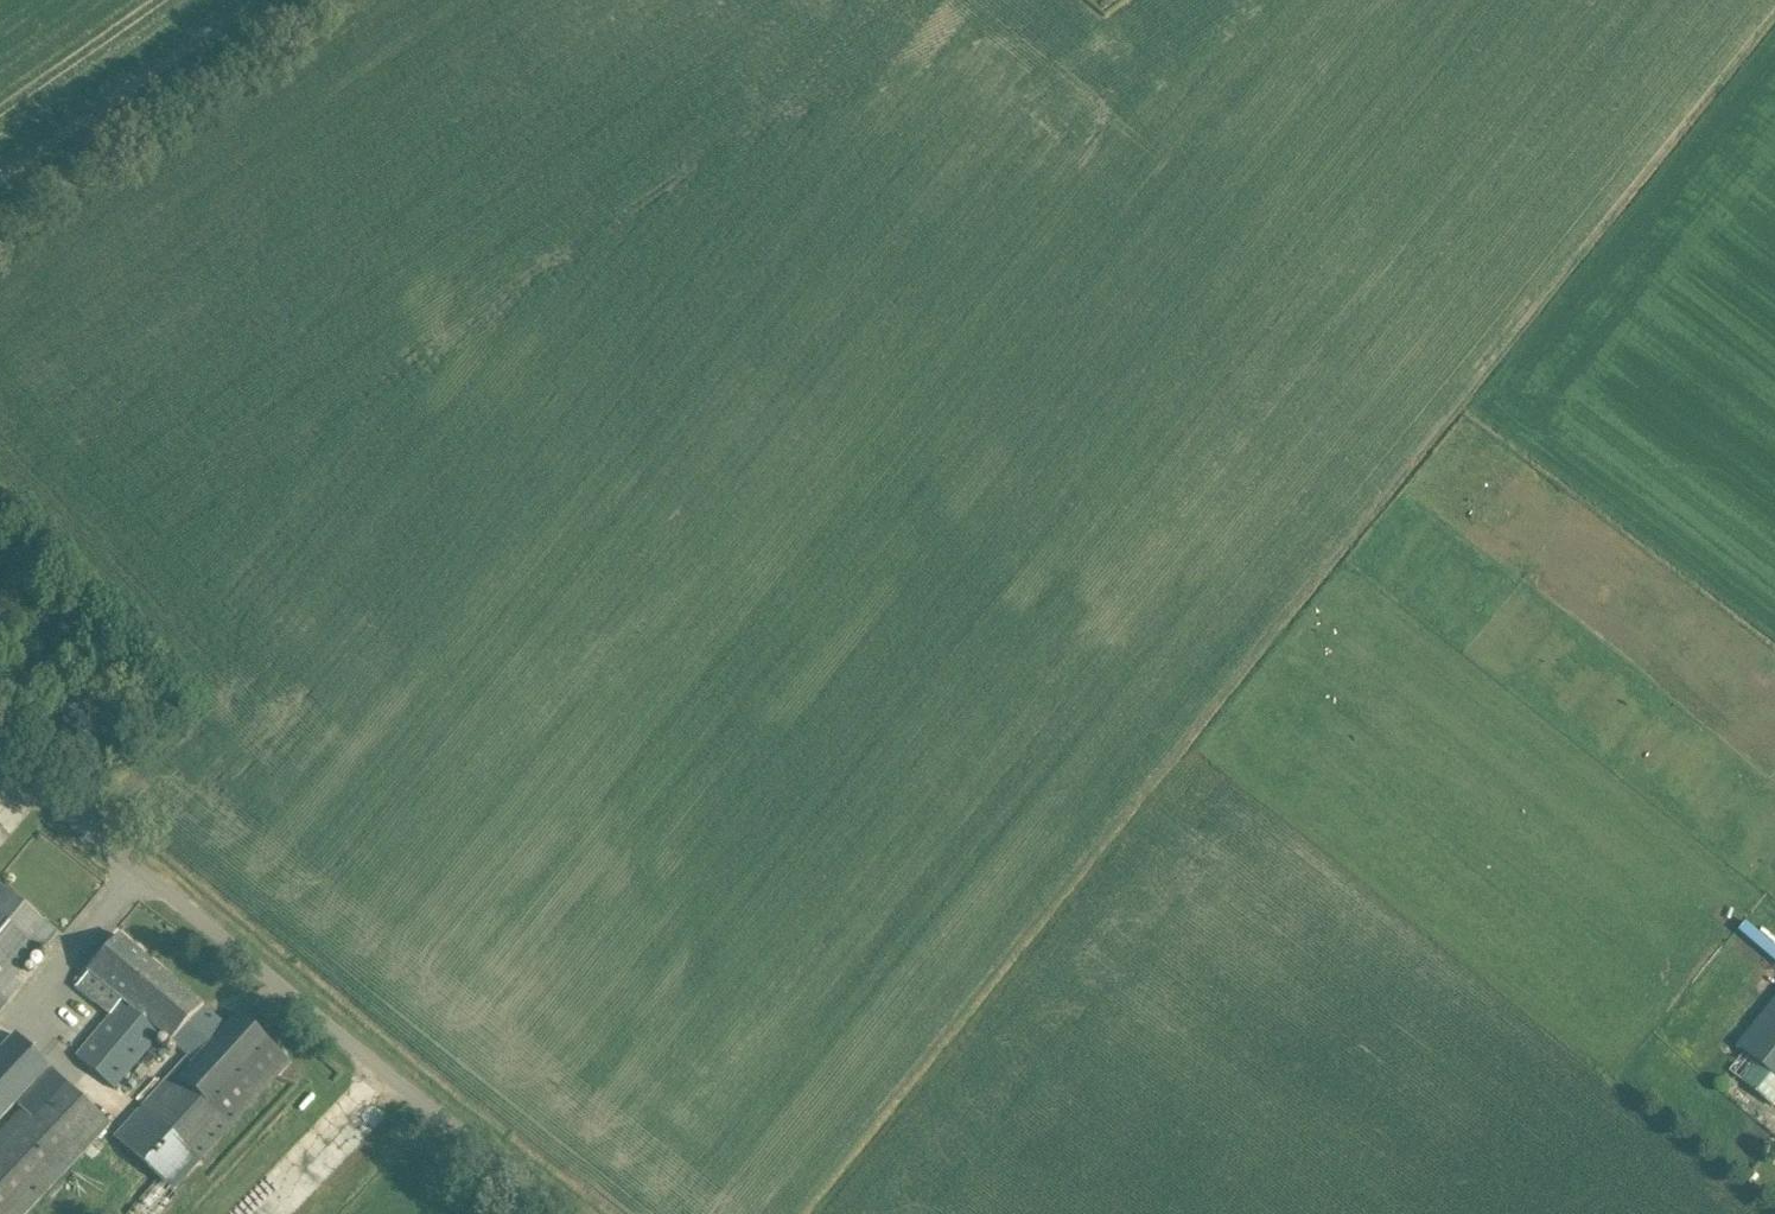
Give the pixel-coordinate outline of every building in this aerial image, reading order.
[(54,931),(0,886),(0,995),(54,931)] [(76,1057),(115,1090),(157,1041),(164,1047),(201,1004),(120,934),(85,974),(121,1005),(76,1057)] [(1738,1046),(1774,1077),(1774,1000),(1738,1046)] [(178,1196),(176,1194),(291,1060),(237,1014),(227,1026),(201,1004),(164,1047),(187,1067),(120,1145),(156,1177),(125,1213),(163,1213),(178,1196)] [(7,1113),(50,1067),(15,1033),(0,1049),(0,1106),(7,1113)] [(111,1125),(52,1069),(18,1105),(22,1109),(0,1132),(0,1213),(26,1213),(111,1125)]
